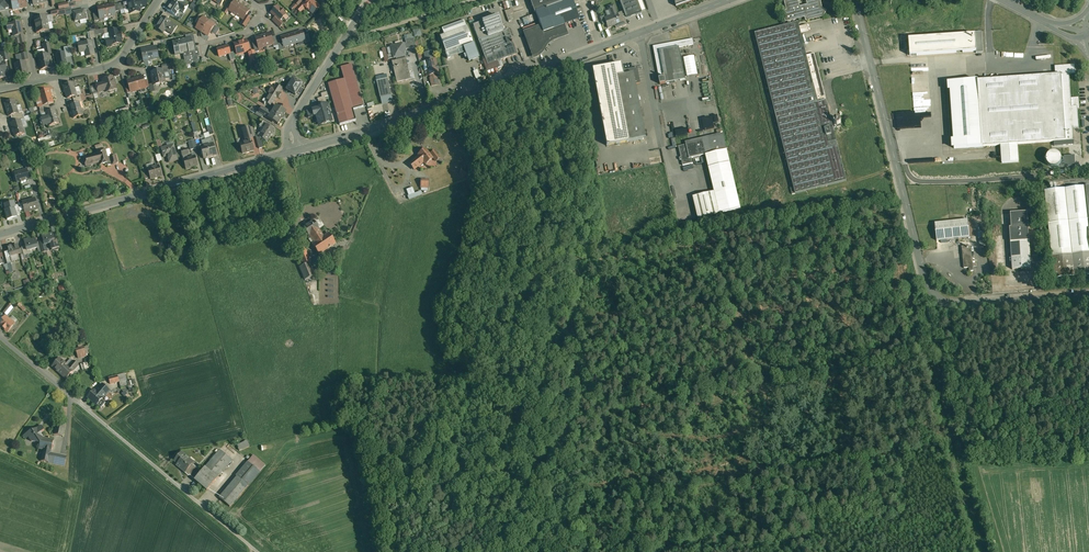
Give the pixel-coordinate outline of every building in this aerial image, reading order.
[(11,1),(13,10),(20,8),(18,0),(11,0),(11,1)] [(20,8),(27,7),(25,0),(18,0),(20,8)] [(127,1),(127,2),(129,9),(130,14),(130,13),(135,12),(134,11),(139,10),(140,12),(140,8),(146,7),(144,0),(134,0),(127,1)] [(167,10),(176,16),(180,8),(185,11),(188,7),(183,4),(184,3),(180,0),(174,0),(167,10)] [(304,6),(305,7),(305,8),(307,10),(307,9),(313,14),(319,7),(312,0),(310,0),(305,4),(304,6)] [(535,12),(540,26),(523,32),(533,60),(536,59),(539,57),(541,56),(543,54),(544,52),(545,50),(546,48),(548,46),(550,44),(553,43),(554,42),(568,36),(565,25),(580,20),(573,0),(568,0),(562,2),(561,0),(530,0),(534,13),(535,12)] [(623,11),(618,13),(614,4),(606,7),(608,12),(610,11),(611,15),(604,17),(604,16),(600,17),(603,26),(606,24),(607,29),(615,26),(616,29),(627,25),(624,19),(641,13),(641,12),(645,11),(641,0),(619,0),(623,11)] [(823,17),(827,11),(822,9),(821,2),(828,0),(784,0),(786,11),(783,12),(785,23),(788,22),(789,25),(755,34),(795,194),(847,181),(815,53),(807,55),(799,22),(796,23),(796,20),(805,18),(806,22),(823,17)] [(242,6),(234,1),(231,6),(228,11),(229,11),(236,15),(242,6)] [(127,2),(119,4),(120,11),(129,9),(127,2)] [(298,6),(296,8),(297,9),(296,9),(300,13),(305,8),(305,7),(304,6),(305,4),(303,2),(298,6)] [(114,4),(105,6),(108,17),(116,16),(115,12),(114,5),(114,4)] [(228,4),(223,13),(226,15),(229,11),(228,11),(231,6),(228,4)] [(105,6),(97,7),(99,13),(100,19),(108,17),(105,6)] [(242,6),(236,15),(243,20),(246,16),(249,11),(242,6)] [(282,10),(277,6),(271,13),(276,17),(280,21),(286,15),(284,12),(284,10),(282,10)] [(84,9),(73,12),(75,21),(80,20),(81,24),(87,22),(86,19),(84,9)] [(512,9),(505,11),(509,22),(513,21),(510,14),(514,13),(512,9)] [(473,25),(487,65),(517,54),(508,30),(504,32),(498,15),(482,21),(482,22),(473,25)] [(47,16),(34,19),(35,25),(35,26),(48,23),(47,16)] [(246,16),(243,20),(241,24),(245,27),(251,19),(246,16)] [(167,20),(163,17),(155,29),(162,33),(165,29),(172,34),(178,26),(167,20)] [(203,17),(202,18),(200,17),(196,23),(198,25),(196,28),(202,32),(209,21),(203,17)] [(280,21),(276,17),(273,21),(280,28),(283,24),(280,21)] [(445,52),(448,59),(465,52),(468,62),(480,58),(474,43),(473,44),(467,26),(466,26),(464,20),(442,28),(444,35),(440,36),(446,52),(445,52)] [(21,21),(11,23),(11,24),(6,25),(8,30),(12,29),(14,36),(19,35),(23,35),(22,28),(20,22),(21,22),(21,21)] [(209,21),(202,32),(208,36),(210,33),(215,26),(215,25),(209,21)] [(48,23),(35,26),(36,26),(37,33),(44,31),(49,30),(48,23)] [(220,29),(215,26),(210,33),(212,34),(213,33),(216,35),(220,29)] [(420,29),(413,31),(415,37),(421,36),(420,29)] [(49,30),(44,31),(46,38),(53,36),(51,30),(49,30)] [(111,31),(109,32),(104,33),(105,34),(109,34),(110,40),(106,41),(107,46),(108,47),(111,46),(112,45),(122,43),(121,40),(122,40),(121,33),(120,33),(119,30),(111,31)] [(302,31),(281,38),(282,43),(284,47),(304,41),(305,41),(303,36),(302,31)] [(983,52),(981,32),(975,33),(975,35),(909,39),(910,55),(976,51),(976,53),(983,52)] [(270,33),(263,36),(266,47),(273,45),(271,38),(270,33)] [(193,34),(185,36),(186,39),(191,38),(192,43),(194,42),(193,34)] [(263,36),(255,38),(256,42),(258,49),(259,49),(266,47),(263,36)] [(416,47),(414,37),(405,39),(406,44),(405,44),(405,43),(390,46),(393,59),(396,58),(397,61),(392,62),(397,83),(411,80),(406,59),(405,59),(405,56),(406,56),(405,53),(407,52),(406,49),(416,47)] [(186,39),(172,42),(175,52),(179,51),(180,54),(183,53),(186,66),(199,63),(198,57),(196,58),(192,43),(191,38),(186,39)] [(653,46),(660,84),(685,80),(679,47),(694,44),(693,39),(653,46)] [(92,41),(83,42),(83,43),(78,44),(79,53),(80,53),(79,51),(84,50),(86,57),(95,56),(93,47),(91,41),(92,41)] [(246,41),(234,44),(237,55),(239,54),(240,55),(243,54),(243,53),(248,51),(249,50),(246,41)] [(50,43),(43,45),(45,55),(48,54),(52,53),(50,43)] [(228,46),(217,49),(219,57),(229,54),(230,54),(230,53),(228,46)] [(156,47),(141,50),(143,61),(158,58),(156,47)] [(255,51),(248,53),(251,62),(257,60),(255,53),(255,51)] [(65,52),(55,54),(58,67),(67,65),(65,52)] [(432,52),(425,53),(424,54),(426,61),(426,65),(424,66),(425,71),(427,76),(430,75),(436,74),(438,74),(435,59),(434,59),(433,52),(432,52)] [(45,55),(37,56),(40,70),(51,68),(48,54),(45,55)] [(695,55),(682,58),(685,77),(696,75),(694,62),(696,61),(695,55)] [(25,62),(15,64),(17,75),(23,74),(23,73),(27,72),(27,73),(25,62)] [(351,64),(341,67),(344,79),(328,84),(340,125),(356,121),(353,110),(364,107),(351,64)] [(646,138),(633,73),(623,75),(621,64),(592,69),(607,146),(646,138)] [(1070,74),(1076,74),(1075,65),(1055,66),(1056,75),(948,82),(948,90),(951,90),(954,140),(951,140),(952,149),(1074,141),(1073,129),(1080,128),(1079,109),(1080,109),(1079,98),(1071,98),(1070,74)] [(162,70),(151,72),(153,86),(165,84),(162,70)] [(387,74),(375,77),(382,104),(393,102),(387,74)] [(436,74),(430,75),(431,78),(430,78),(432,86),(438,84),(436,74)] [(142,76),(135,78),(138,90),(146,88),(144,81),(142,76)] [(113,77),(106,79),(105,78),(102,79),(105,90),(106,92),(108,92),(110,93),(113,92),(114,90),(116,89),(113,77)] [(135,78),(127,81),(129,86),(131,92),(138,90),(135,78)] [(302,84),(293,79),(286,90),(295,95),(302,84)] [(73,82),(63,85),(67,99),(73,97),(77,96),(73,82)] [(103,83),(96,85),(98,92),(105,90),(103,83)] [(273,89),(272,88),(269,92),(271,93),(266,100),(272,104),(277,97),(278,98),(281,93),(273,89)] [(267,89),(251,94),(252,97),(268,92),(267,89)] [(49,90),(39,93),(43,106),(48,105),(53,103),(49,90)] [(15,100),(5,103),(9,116),(11,116),(19,114),(19,113),(15,100)] [(75,104),(69,105),(73,119),(83,116),(79,103),(79,102),(75,104)] [(286,112),(276,106),(272,113),(262,107),(259,112),(257,111),(255,114),(262,118),(263,116),(278,125),(286,112)] [(328,107),(322,109),(322,108),(307,112),(309,118),(310,118),(309,117),(318,115),(320,124),(318,124),(318,125),(325,123),(326,123),(326,122),(331,121),(331,122),(332,121),(329,111),(329,110),(328,107)] [(47,118),(41,119),(43,126),(49,125),(49,126),(59,123),(55,110),(50,111),(45,113),(47,118)] [(13,122),(11,123),(15,136),(25,134),(21,120),(13,122)] [(905,130),(908,130),(908,132),(917,132),(916,120),(905,120),(905,130)] [(274,129),(266,124),(266,125),(262,122),(261,124),(260,126),(264,129),(260,137),(267,142),(269,138),(274,129)] [(249,128),(243,129),(246,140),(248,139),(248,142),(251,141),(250,139),(252,138),(249,128)] [(723,134),(685,142),(686,145),(679,147),(683,166),(693,163),(692,158),(706,155),(727,150),(723,134)] [(213,144),(210,144),(210,143),(212,143),(210,138),(205,139),(205,140),(202,141),(203,146),(200,147),(204,159),(216,155),(213,144)] [(195,140),(188,142),(191,150),(197,148),(195,140)] [(248,142),(240,144),(243,153),(254,150),(251,141),(248,142)] [(174,145),(161,148),(164,157),(168,156),(169,158),(168,158),(169,162),(178,160),(174,145)] [(426,149),(422,152),(421,151),(419,152),(420,154),(418,155),(418,156),(417,157),(422,164),(423,162),(425,164),(433,158),(430,154),(426,149)] [(106,150),(97,152),(97,154),(87,157),(87,158),(88,161),(89,161),(90,163),(99,161),(99,162),(100,163),(102,162),(103,164),(106,163),(109,162),(108,157),(106,150)] [(727,150),(706,155),(714,192),(693,197),(698,219),(719,214),(720,214),(741,209),(727,150)] [(440,158),(434,151),(430,154),(433,158),(436,161),(440,158)] [(1043,161),(1043,164),(1055,162),(1055,160),(1052,160),(1051,154),(1043,155),(1044,160),(1043,161)] [(116,155),(108,157),(109,162),(106,163),(107,165),(108,166),(118,163),(116,155)] [(1063,167),(1075,166),(1075,155),(1062,156),(1063,167)] [(87,157),(84,158),(86,166),(99,162),(99,161),(90,163),(89,161),(88,161),(87,158),(87,157)] [(195,157),(184,160),(186,169),(191,168),(191,167),(198,165),(195,157)] [(417,157),(409,163),(414,169),(422,164),(417,157)] [(148,169),(150,178),(151,179),(162,176),(159,166),(148,169)] [(26,181),(30,180),(27,172),(27,170),(15,174),(18,183),(21,182),(21,183),(26,182),(26,181)] [(428,180),(421,180),(421,188),(432,187),(432,182),(428,182),(428,180)] [(1045,190),(1052,256),(1054,278),(1088,274),(1088,186),(1085,186),(1045,190)] [(423,191),(417,193),(415,187),(408,189),(411,199),(424,195),(423,191)] [(35,199),(22,202),(25,212),(38,209),(35,199)] [(4,205),(8,220),(17,217),(17,215),(14,206),(13,203),(4,205)] [(687,207),(677,210),(680,224),(690,222),(687,207)] [(1027,212),(1010,213),(1011,228),(1009,228),(1010,242),(1029,241),(1028,227),(1027,212)] [(970,237),(968,220),(935,224),(937,241),(970,237)] [(319,229),(313,221),(304,227),(309,235),(314,243),(324,237),(319,229)] [(295,225),(285,229),(289,237),(298,233),(295,225)] [(52,234),(43,236),(43,235),(42,236),(43,240),(44,244),(45,244),(50,243),(52,249),(58,247),(56,240),(55,240),(53,233),(52,233),(52,234)] [(314,243),(312,244),(319,255),(336,243),(329,233),(324,237),(314,243)] [(35,239),(25,242),(26,246),(27,251),(28,250),(37,248),(38,248),(35,239)] [(1029,241),(1010,242),(1012,270),(1031,268),(1029,241)] [(18,245),(8,248),(9,252),(10,257),(11,257),(21,254),(18,245)] [(311,262),(305,245),(297,249),(303,265),(300,266),(306,279),(314,276),(309,263),(311,262)] [(968,246),(962,247),(964,268),(969,268),(969,272),(973,271),(971,248),(968,248),(968,246)] [(9,305),(3,312),(7,315),(12,309),(13,309),(9,305)] [(5,317),(0,323),(0,325),(8,332),(14,324),(5,317)] [(84,347),(76,349),(78,358),(87,356),(84,347)] [(66,368),(59,361),(53,367),(66,378),(71,373),(66,368)] [(78,365),(73,361),(66,368),(71,373),(78,365)] [(87,362),(81,364),(83,370),(89,369),(87,362)] [(125,374),(118,375),(121,387),(128,385),(127,381),(125,374)] [(117,375),(108,378),(110,384),(119,382),(117,375)] [(102,384),(95,392),(94,391),(88,398),(96,405),(97,405),(101,409),(106,403),(101,399),(103,398),(102,398),(105,395),(109,391),(102,384)] [(66,423),(56,421),(54,434),(63,436),(66,423)] [(41,426),(33,431),(32,430),(23,436),(27,434),(31,441),(40,443),(39,449),(43,450),(51,451),(53,440),(42,438),(42,436),(40,433),(44,431),(41,426)] [(249,440),(238,445),(241,451),(251,446),(249,440)] [(66,460),(50,457),(51,451),(43,450),(41,461),(65,466),(66,460)] [(195,480),(194,481),(207,491),(217,479),(217,478),(232,460),(220,450),(201,472),(195,480)] [(201,472),(188,461),(189,459),(181,452),(174,461),(178,464),(176,466),(185,473),(184,473),(187,476),(189,475),(195,480),(201,472)] [(248,462),(236,476),(237,477),(248,486),(259,472),(248,462)] [(237,477),(219,498),(230,507),(248,486),(237,477)]
